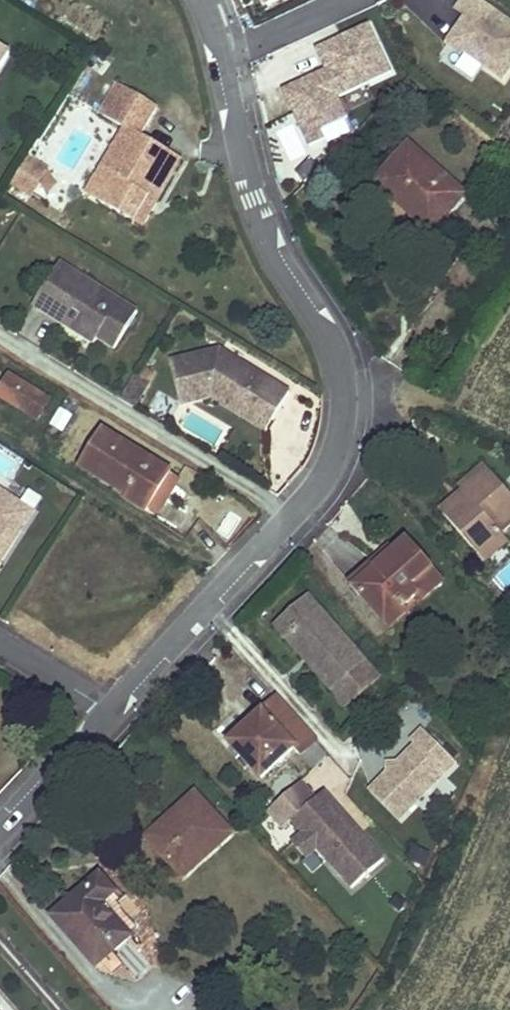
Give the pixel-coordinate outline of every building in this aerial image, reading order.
[(440,42),(503,85),(509,75),(509,19),(482,0),(469,0),(440,42)] [(372,22),(313,45),(323,71),(282,87),(306,148),(328,139),(324,128),(349,118),(340,95),(393,74),(372,22)] [(11,53),(0,46),(0,71),(11,53)] [(115,85),(98,112),(110,119),(126,91),(115,85)] [(111,175),(96,199),(131,220),(144,197),(152,203),(178,159),(138,136),(155,108),(126,91),(110,119),(124,128),(100,168),(111,175)] [(466,195),(410,145),(375,184),(402,210),(405,206),(434,231),(466,195)] [(45,171),(27,160),(19,172),(24,175),(22,179),(26,182),(23,187),(31,192),(45,171)] [(111,175),(100,168),(85,193),(96,199),(111,175)] [(19,172),(14,181),(23,187),(26,182),(22,179),(24,175),(19,172)] [(434,231),(405,206),(402,210),(375,184),(371,188),(427,238),(434,231)] [(144,197),(131,220),(140,225),(152,203),(144,197)] [(134,309),(56,261),(30,303),(56,320),(60,314),(94,335),(111,346),(134,309)] [(60,314),(56,320),(90,341),(94,335),(60,314)] [(216,347),(168,360),(179,403),(209,395),(234,410),(241,400),(269,418),(286,390),(235,359),(232,363),(224,358),(227,354),(216,347)] [(235,359),(227,354),(224,358),(232,363),(235,359)] [(144,379),(131,371),(125,382),(117,395),(129,403),(137,389),(144,379)] [(0,391),(0,397),(37,420),(50,400),(11,375),(0,391)] [(241,400),(234,410),(263,428),(269,418),(241,400)] [(82,467),(126,494),(125,497),(161,519),(183,482),(102,434),(82,467)] [(491,473),(484,464),(458,487),(437,507),(445,516),(468,497),(466,495),(491,473)] [(509,494),(491,473),(466,495),(468,497),(445,516),(478,554),(502,534),(498,530),(485,514),(509,494)] [(0,489),(0,571),(26,531),(13,523),(24,505),(0,489)] [(509,494),(485,514),(498,530),(509,519),(509,495),(509,494)] [(508,542),(502,534),(478,554),(485,562),(508,542)] [(444,583),(409,542),(394,555),(355,590),(379,617),(397,600),(404,610),(421,595),(425,600),(444,583)] [(394,555),(390,550),(350,584),(355,590),(394,555)] [(397,600),(379,617),(389,630),(425,600),(421,595),(404,610),(397,600)] [(307,596),(274,627),(287,640),(320,610),(307,596)] [(346,708),(380,677),(320,610),(287,640),(302,659),(308,653),(317,663),(311,668),(332,693),(346,708)] [(308,653),(302,659),(311,668),(317,663),(308,653)] [(326,755),(274,697),(243,725),(247,729),(229,744),(258,778),(291,748),(310,769),(326,755)] [(247,729),(243,725),(225,740),(229,744),(247,729)] [(398,821),(456,762),(422,729),(410,741),(415,746),(396,764),(396,773),(388,773),(369,792),(398,821)] [(332,759),(313,777),(332,798),(351,780),(332,759)] [(396,773),(396,764),(388,764),(388,773),(396,773)] [(233,833),(196,793),(146,839),(184,879),(233,833)] [(352,890),(384,861),(323,793),(291,822),(304,835),(317,851),(352,890)] [(304,835),(293,846),(306,860),(317,851),(304,835)] [(115,895),(101,877),(54,919),(97,968),(131,937),(104,905),(115,895)]
